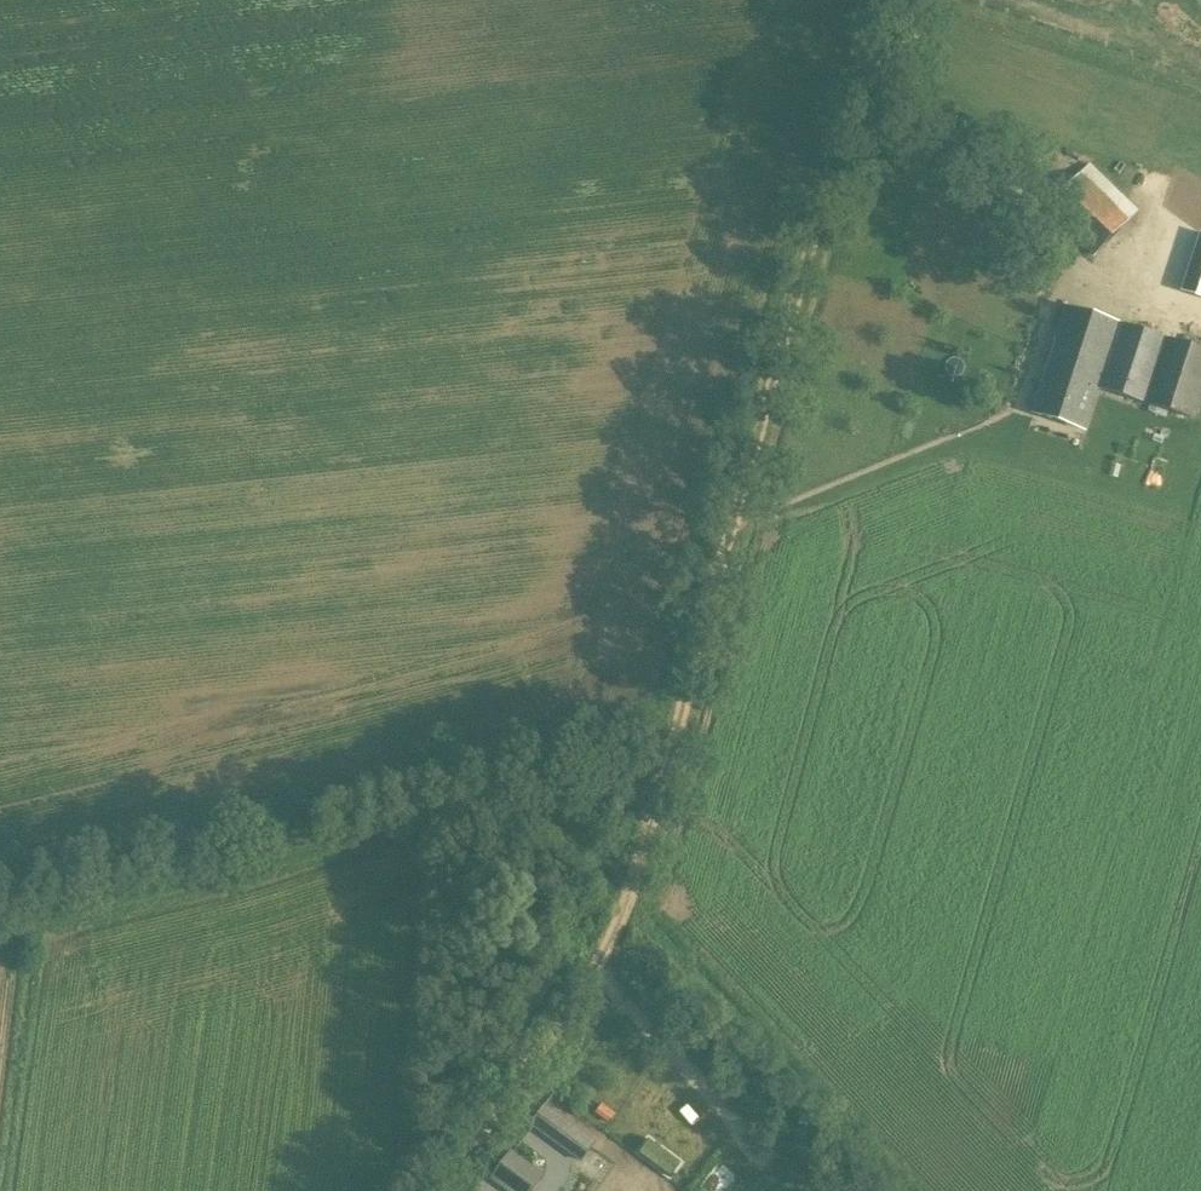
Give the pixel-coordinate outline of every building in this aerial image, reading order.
[(1093,258),(1138,211),(1089,165),(1044,212),(1093,258)] [(1200,398),(1200,351),(1067,308),(1033,414),(1085,430),(1098,389),(1194,419),(1200,398)] [(541,1111),(530,1124),(581,1162),(591,1148),(541,1111)] [(648,1141),(638,1154),(670,1177),(680,1164),(648,1141)] [(545,1176),(511,1151),(489,1180),(504,1190),(534,1190),(545,1176)]
